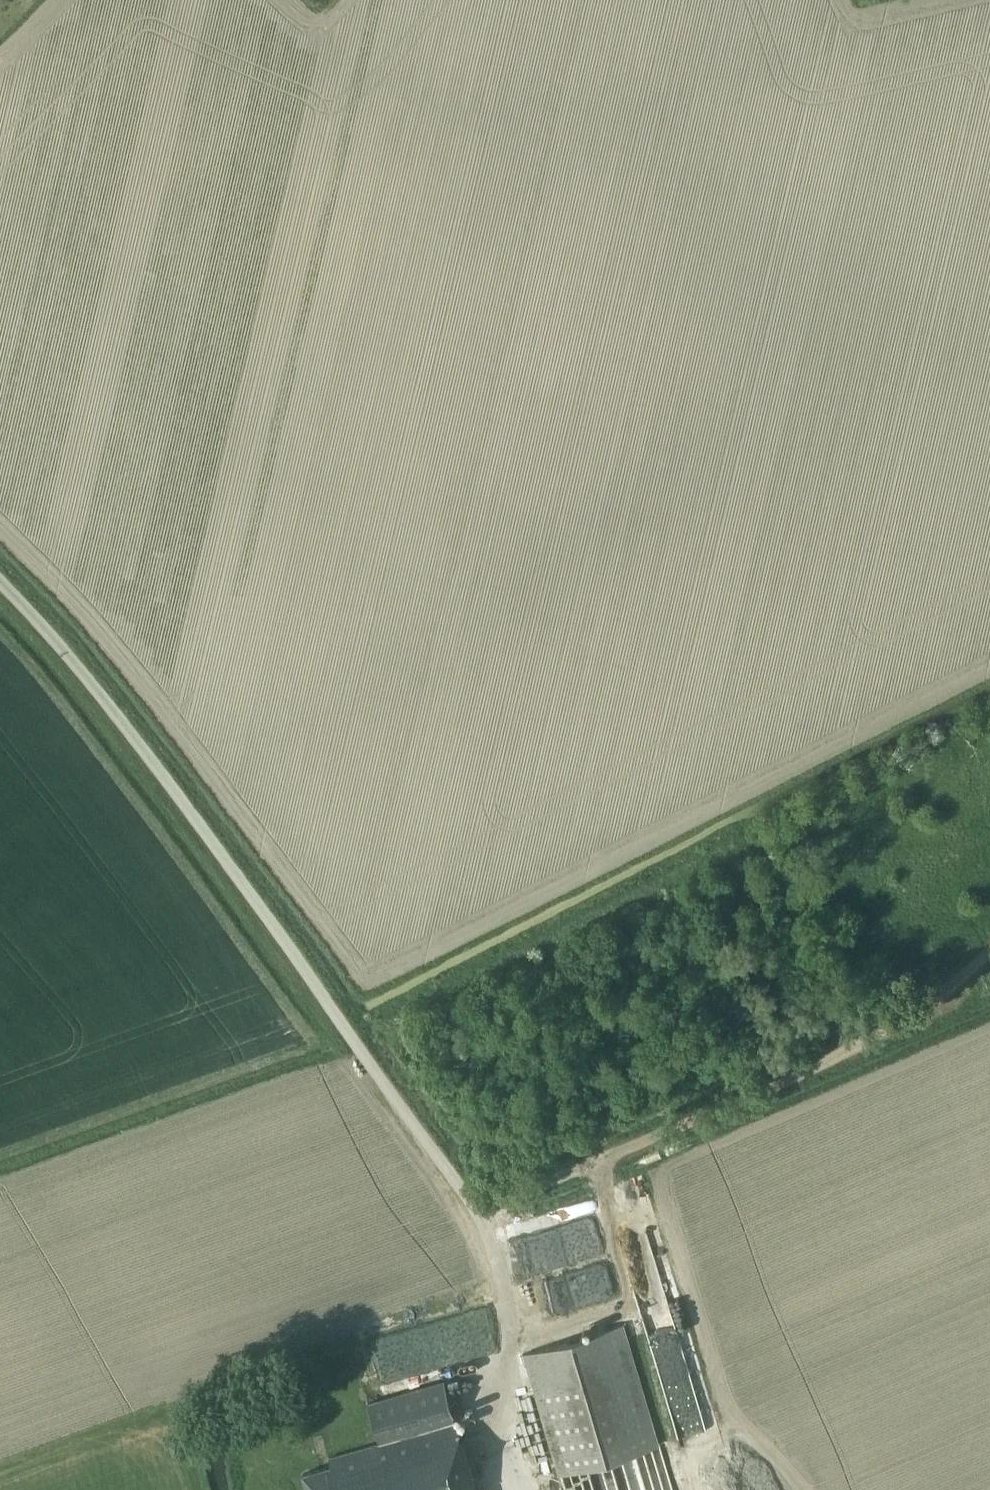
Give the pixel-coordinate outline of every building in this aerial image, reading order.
[(623,1322),(545,1345),(523,1351),(559,1473),(659,1444),(623,1322)] [(445,1379),(371,1401),(383,1441),(329,1457),(331,1465),(302,1473),(307,1489),(477,1489),(445,1379)] [(559,1473),(564,1489),(673,1489),(659,1444),(559,1473)]
